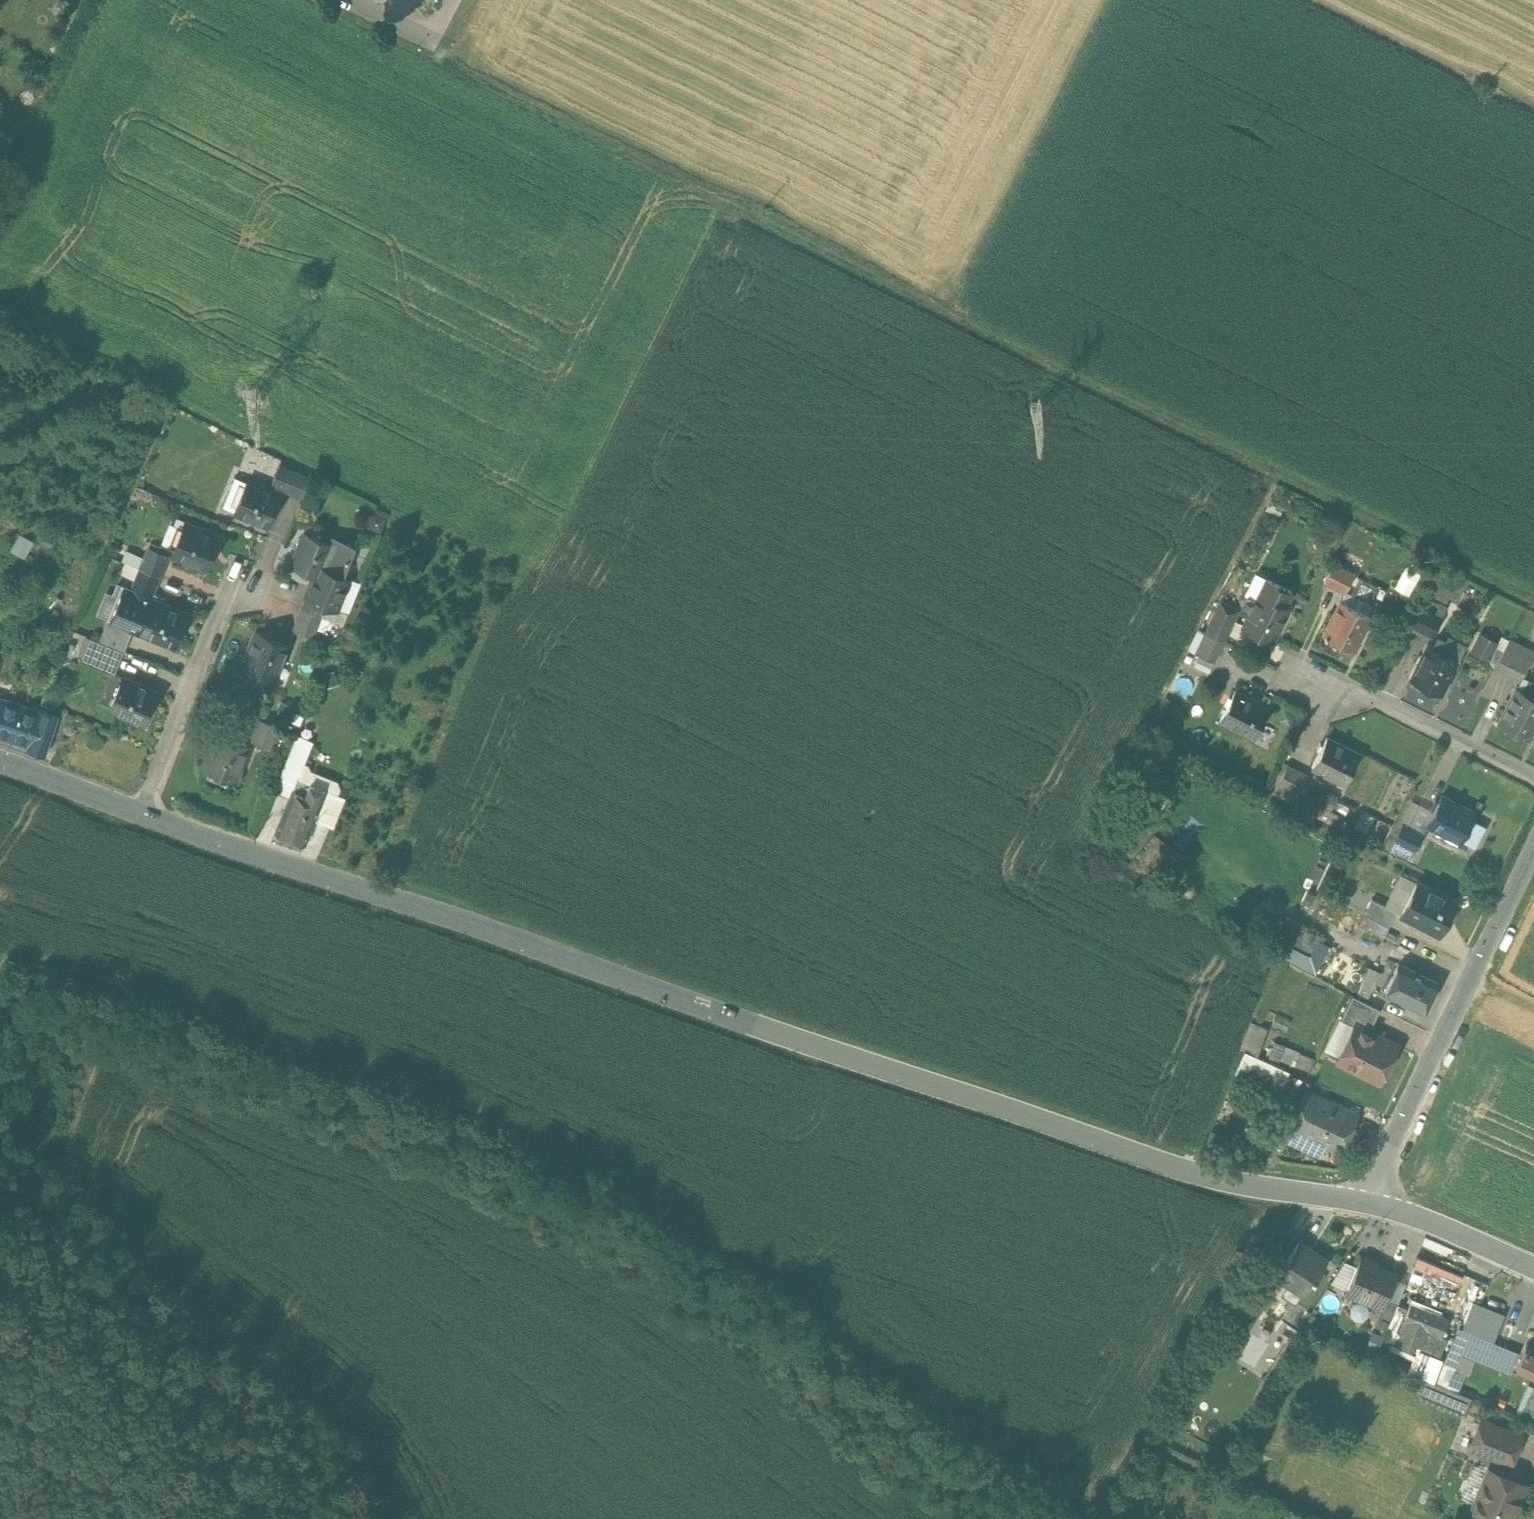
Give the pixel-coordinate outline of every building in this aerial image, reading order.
[(311,477),(281,464),(273,483),(303,496),(311,477)] [(222,506),(235,511),(247,480),(234,475),(222,506)] [(281,493),(247,480),(235,511),(268,524),(281,493)] [(220,537),(185,523),(173,554),(207,568),(220,537)] [(332,543),(305,532),(292,563),(316,573),(319,574),(322,567),(332,543)] [(150,547),(142,568),(160,575),(168,555),(150,547)] [(1354,575),(1335,565),(1326,582),(1345,592),(1354,575)] [(349,578),(322,567),(319,574),(316,573),(310,585),(311,586),(307,596),(337,608),(338,607),(349,578)] [(160,575),(142,568),(134,587),(152,595),(160,575)] [(1292,592),(1266,579),(1259,594),(1243,627),(1272,641),(1289,608),(1285,607),(1292,592)] [(134,587),(125,584),(118,600),(120,601),(113,617),(111,616),(111,617),(110,617),(109,618),(133,628),(175,645),(188,614),(155,600),(157,597),(134,587)] [(337,608),(307,596),(303,607),(321,615),(344,623),(349,612),(338,607),(337,608)] [(1370,616),(1341,602),(1325,635),(1354,649),(1370,616)] [(1448,607),(1441,604),(1435,615),(1442,618),(1448,607)] [(321,615),(303,607),(294,628),(313,636),(321,615)] [(1435,615),(1421,608),(1412,626),(1433,637),(1442,618),(1435,615)] [(1235,621),(1217,612),(1206,634),(1225,642),(1235,621)] [(133,628),(109,618),(100,640),(124,650),(133,628)] [(289,642),(257,629),(243,663),(275,676),(289,642)] [(1225,642),(1206,634),(1196,654),(1214,663),(1225,642)] [(1445,641),(1437,637),(1432,646),(1428,644),(1411,679),(1442,694),(1467,645),(1448,635),(1445,641)] [(124,650),(100,640),(91,636),(82,658),(111,670),(115,672),(124,650)] [(1496,646),(1478,637),(1471,652),(1489,661),(1496,646)] [(1529,649),(1509,639),(1494,667),(1499,670),(1508,652),(1523,659),(1529,649)] [(1523,659),(1508,652),(1499,670),(1520,680),(1529,662),(1523,659)] [(99,698),(111,703),(122,675),(115,672),(111,670),(99,698)] [(157,689),(123,675),(122,675),(111,703),(110,707),(144,721),(157,689)] [(1516,689),(1499,722),(1529,738),(1533,727),(1533,683),(1527,680),(1522,692),(1516,689)] [(1269,709),(1236,692),(1221,722),(1254,739),(1269,709)] [(26,711),(0,702),(0,732),(16,737),(26,711)] [(26,711),(16,737),(30,742),(28,745),(45,751),(58,714),(41,708),(39,715),(26,711)] [(278,722),(260,714),(252,734),(270,741),(278,722)] [(219,729),(206,762),(236,774),(249,741),(219,729)] [(1358,754),(1327,738),(1312,767),(1344,782),(1358,754)] [(301,769),(285,763),(274,788),(290,795),(297,776),(298,776),(301,769)] [(1308,776),(1287,765),(1278,783),(1299,794),(1308,776)] [(298,776),(297,776),(290,795),(276,828),(306,840),(327,788),(298,776)] [(1317,805),(1331,813),(1339,798),(1325,790),(1317,805)] [(1474,810),(1441,795),(1427,824),(1461,840),(1470,820),(1474,810)] [(1483,826),(1470,820),(1461,840),(1473,846),(1483,826)] [(1423,834),(1402,824),(1393,843),(1414,853),(1423,834)] [(1183,857),(1157,838),(1142,858),(1168,877),(1183,857)] [(1456,901),(1417,882),(1402,914),(1440,933),(1456,901)] [(1397,910),(1373,898),(1365,913),(1389,926),(1397,910)] [(1370,920),(1364,930),(1385,941),(1390,931),(1370,920)] [(1295,930),(1286,959),(1322,971),(1331,942),(1295,930)] [(1413,970),(1400,964),(1386,992),(1399,999),(1413,970)] [(1370,968),(1358,993),(1370,998),(1382,973),(1370,968)] [(1439,983),(1413,970),(1399,999),(1424,1012),(1439,983)] [(1380,1008),(1353,994),(1341,1018),(1354,1024),(1354,1023),(1369,1030),(1380,1008)] [(1245,1050),(1256,1055),(1267,1029),(1252,1023),(1241,1048),(1245,1050)] [(1369,1030),(1354,1023),(1354,1024),(1337,1058),(1380,1079),(1397,1044),(1369,1030)] [(1315,1058),(1285,1046),(1280,1058),(1311,1070),(1315,1058)] [(1256,1055),(1245,1050),(1231,1081),(1274,1100),(1287,1069),(1256,1055)] [(1306,1091),(1290,1127),(1300,1132),(1316,1095),(1306,1091)] [(1356,1114),(1316,1095),(1300,1132),(1305,1134),(1300,1145),(1318,1153),(1323,1142),(1340,1150),(1356,1114)] [(1300,1132),(1290,1127),(1284,1139),(1300,1146),(1300,1145),(1305,1134),(1300,1132)] [(1299,1241),(1278,1273),(1291,1282),(1289,1285),(1287,1284),(1281,1292),(1291,1299),(1295,1302),(1296,1301),(1312,1277),(1313,1278),(1326,1259),(1299,1241)] [(1374,1259),(1366,1256),(1359,1258),(1346,1291),(1381,1306),(1383,1307),(1387,1297),(1396,1273),(1377,1265),(1374,1259)] [(1291,1299),(1281,1292),(1277,1289),(1258,1318),(1276,1329),(1288,1310),(1285,1307),(1291,1299)] [(1387,1297),(1383,1307),(1381,1306),(1374,1322),(1387,1328),(1398,1302),(1387,1297)] [(1276,1329),(1258,1318),(1232,1360),(1265,1381),(1311,1311),(1296,1301),(1295,1302),(1291,1299),(1285,1307),(1288,1310),(1276,1329)] [(1411,1302),(1405,1316),(1396,1312),(1391,1325),(1380,1352),(1439,1376),(1444,1363),(1453,1367),(1454,1367),(1461,1351),(1464,1344),(1464,1343),(1442,1334),(1449,1319),(1411,1302)] [(1517,1351),(1469,1331),(1464,1343),(1464,1344),(1461,1351),(1509,1372),(1517,1351)] [(1516,1367),(1533,1375),(1533,1346),(1526,1343),(1516,1367)] [(1453,1367),(1444,1363),(1439,1376),(1438,1378),(1447,1382),(1453,1367)] [(1463,1411),(1470,1395),(1427,1376),(1420,1392),(1463,1411)] [(1533,1411),(1533,1383),(1530,1381),(1521,1406),(1533,1411)] [(1522,1435),(1481,1418),(1470,1445),(1511,1462),(1522,1435)] [(1468,1492),(1476,1495),(1488,1465),(1480,1462),(1468,1492)] [(1469,1514),(1481,1518),(1511,1518),(1526,1482),(1489,1466),(1469,1514)]
